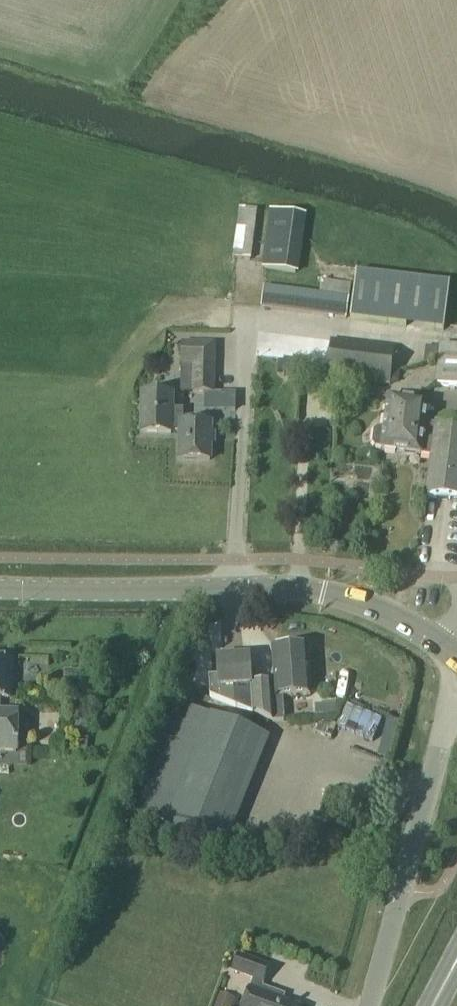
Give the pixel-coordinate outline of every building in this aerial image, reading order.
[(209,259),(238,264),(246,211),(217,207),(209,259)] [(297,275),(305,217),(267,211),(259,269),(297,275)] [(345,320),(348,298),(352,298),(349,319),(414,328),(414,331),(444,335),(450,290),(419,286),(419,285),(355,276),(354,285),(320,281),(319,294),(263,287),(260,309),(345,320)] [(329,340),(325,379),(389,386),(394,348),(329,340)] [(213,395),(213,344),(179,344),(179,370),(190,370),(190,395),(213,395)] [(438,347),(434,386),(456,388),(456,349),(438,347)] [(179,424),(182,424),(183,411),(171,410),(171,395),(141,395),(140,434),(170,435),(170,432),(179,432),(179,424)] [(373,433),(371,445),(374,451),(381,452),(400,454),(407,402),(388,399),(383,430),(377,429),(373,433)] [(407,402),(400,454),(420,457),(426,404),(407,402)] [(210,425),(182,424),(179,424),(179,432),(179,461),(209,462),(210,425)] [(434,426),(425,500),(456,504),(456,429),(434,426)] [(294,650),(284,651),(282,648),(277,649),(275,651),(272,652),(274,685),(252,686),(254,715),(272,723),(282,722),(281,699),(310,697),(307,649),(304,649),(302,647),(296,647),(294,650)] [(208,676),(206,677),(207,696),(234,707),(233,690),(251,688),(250,658),(215,660),(216,677),(208,677),(208,676)] [(7,700),(8,663),(0,663),(0,700),(7,700)] [(184,708),(139,820),(224,854),(268,742),(184,708)] [(16,752),(17,712),(0,711),(0,752),(16,752)] [(342,800),(330,797),(326,813),(338,816),(342,800)] [(282,1001),(283,996),(261,989),(269,967),(236,956),(230,973),(251,980),(242,1005),(295,1005),(282,1001)] [(227,1001),(211,996),(208,1005),(225,1005),(227,1001)]
